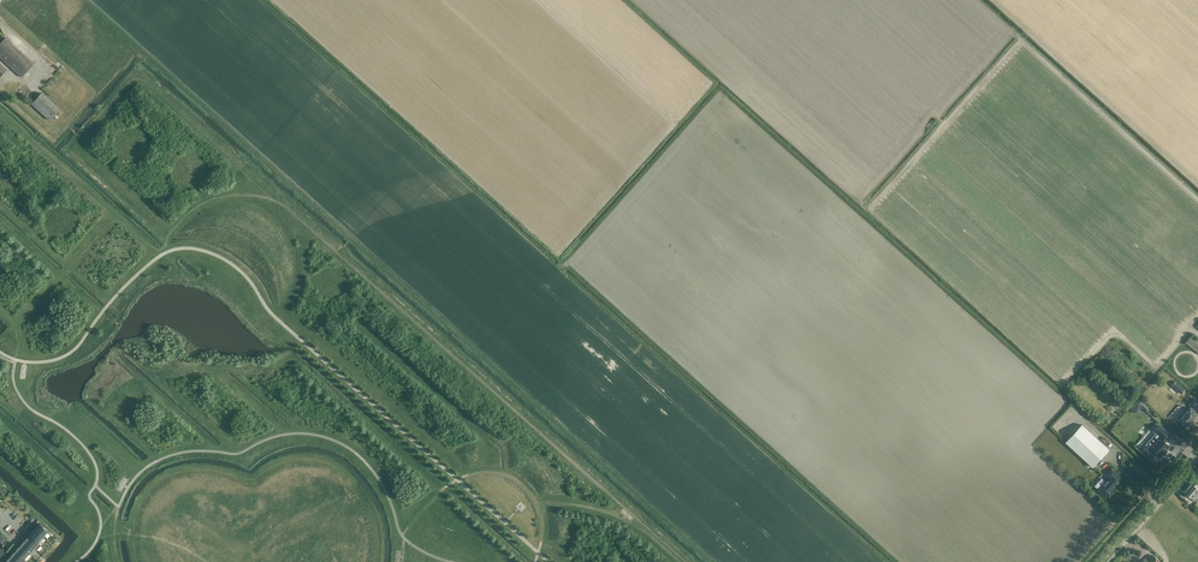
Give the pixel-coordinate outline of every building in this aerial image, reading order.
[(22,77),(34,64),(5,38),(1,42),(0,42),(0,58),(22,77)] [(32,103),(49,120),(59,109),(42,93),(32,103)] [(1197,353),(1197,341),(1191,335),(1185,343),(1197,353)] [(1179,395),(1186,389),(1177,380),(1170,387),(1179,395)] [(1138,408),(1140,410),(1142,408),(1145,411),(1149,407),(1140,398),(1130,408),(1134,412),(1138,408)] [(1188,404),(1191,407),(1190,408),(1189,408),(1183,415),(1182,414),(1180,415),(1178,417),(1178,418),(1179,419),(1178,420),(1186,427),(1197,415),(1194,412),(1195,410),(1196,411),(1197,408),(1197,403),(1193,399),(1188,404)] [(1109,449),(1082,425),(1066,443),(1092,467),(1109,449)] [(1155,452),(1159,456),(1163,453),(1163,454),(1167,450),(1166,449),(1172,442),(1169,440),(1168,438),(1170,435),(1159,425),(1153,431),(1160,437),(1150,448),(1146,445),(1141,451),(1149,459),(1154,454),(1154,453),(1155,452)] [(1123,479),(1111,469),(1106,475),(1109,478),(1098,490),(1106,497),(1107,496),(1108,498),(1110,497),(1111,496),(1111,494),(1110,493),(1123,479)] [(1197,491),(1197,486),(1197,488),(1193,485),(1185,493),(1191,498),(1193,496),(1196,498),(1197,496),(1197,493),(1197,492),(1197,491)] [(40,523),(35,529),(44,537),(49,531),(40,523)] [(44,537),(35,529),(30,534),(39,542),(44,537)] [(39,542),(30,534),(25,540),(37,550),(41,545),(39,542)] [(37,550),(25,540),(20,545),(29,553),(32,556),(37,550)] [(29,553),(20,545),(16,551),(24,559),(29,553)] [(16,551),(10,556),(17,561),(25,561),(26,560),(24,559),(16,551)]
